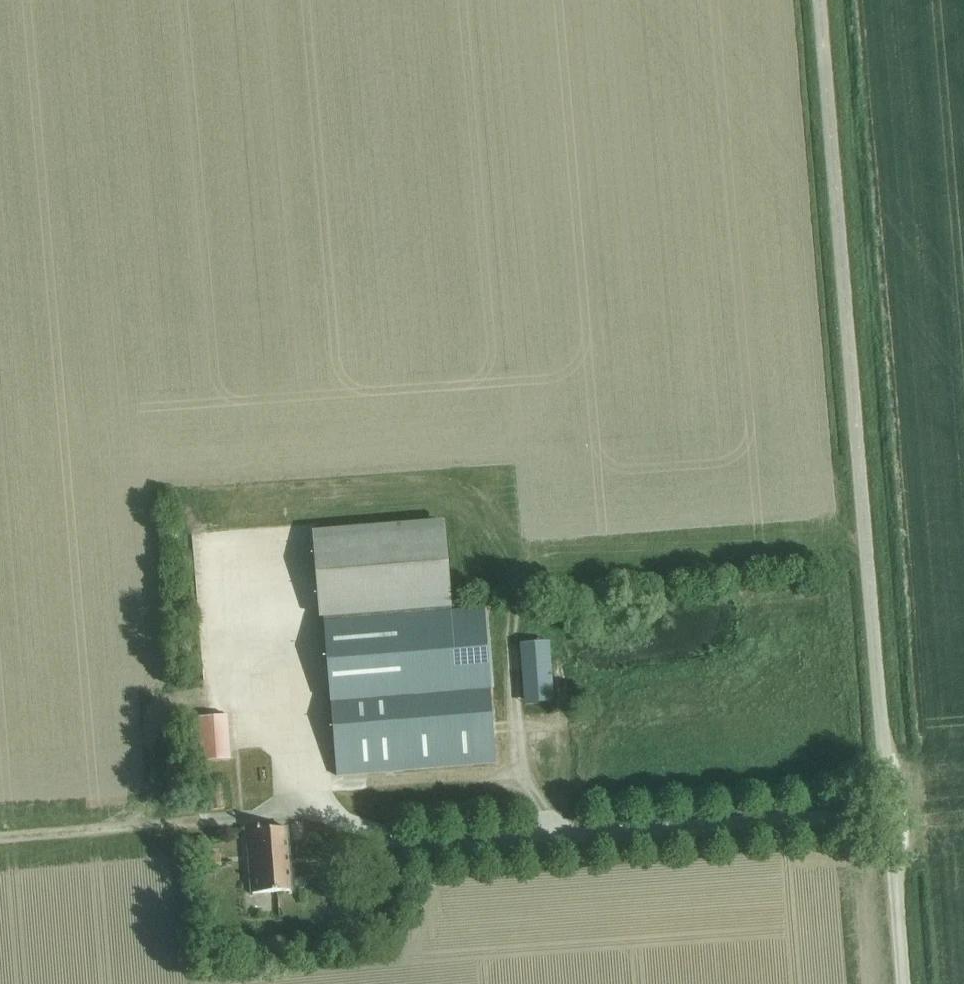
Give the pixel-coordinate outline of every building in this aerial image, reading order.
[(449,614),(441,519),(318,529),(338,775),(497,762),(485,611),(449,614)] [(550,638),(521,641),(525,701),(555,699),(550,638)] [(205,709),(207,752),(231,750),(228,715),(221,715),(220,709),(205,709)] [(248,831),(252,894),(292,891),(288,828),(248,831)]
